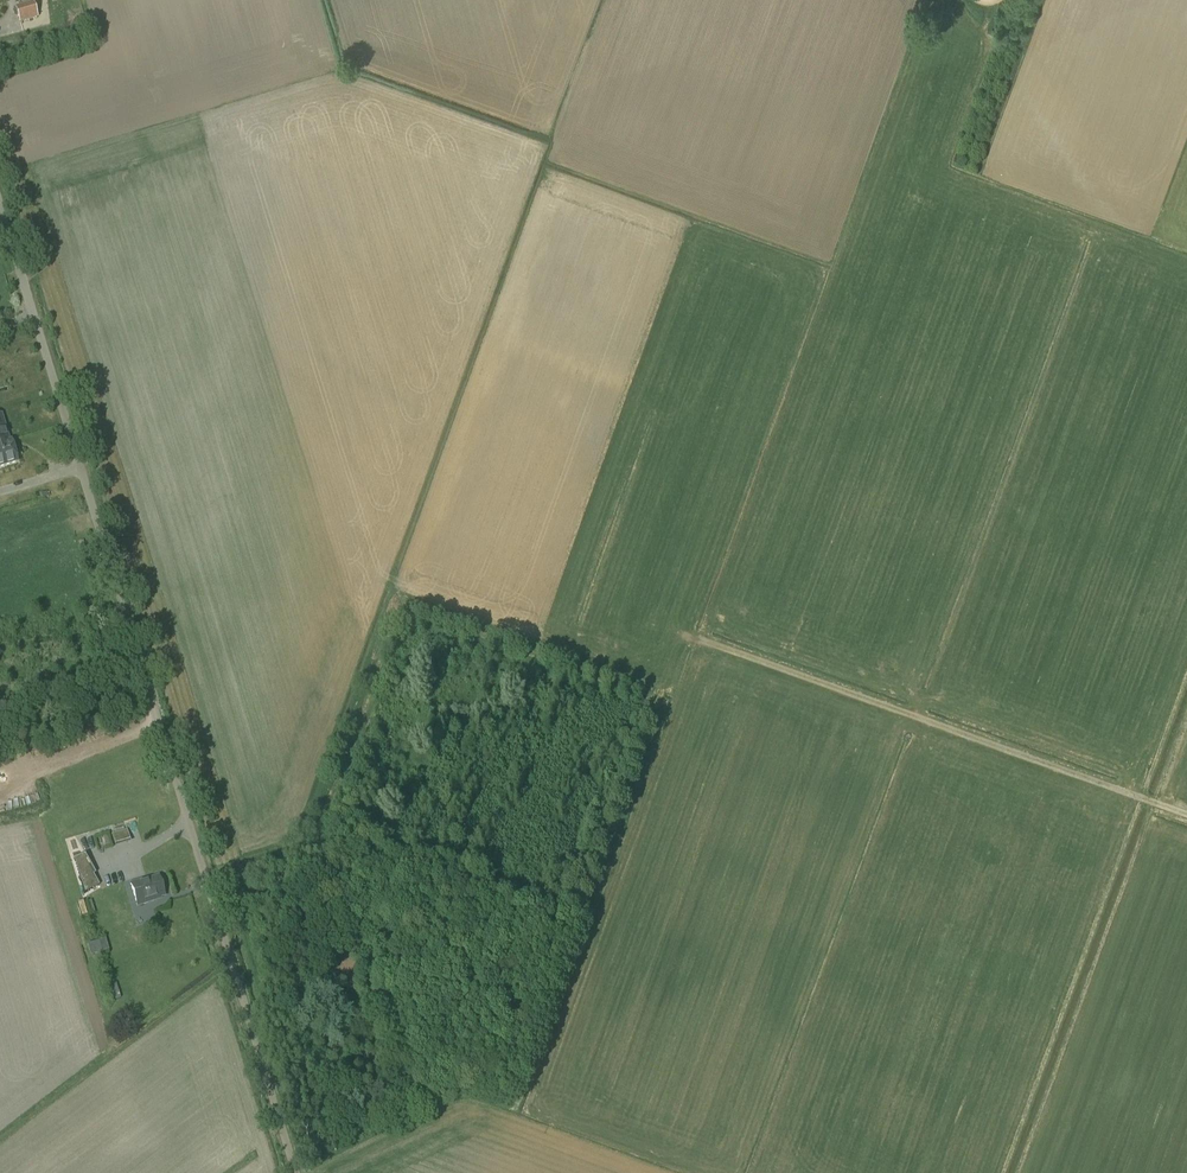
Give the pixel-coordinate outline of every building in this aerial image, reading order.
[(19,23),(38,18),(33,1),(15,6),(19,23)] [(75,18),(70,27),(79,33),(85,24),(75,18)] [(17,462),(11,441),(9,442),(1,414),(0,415),(0,467),(17,462)] [(107,833),(100,835),(104,853),(111,852),(107,833)] [(74,853),(85,848),(82,842),(71,847),(74,853)] [(84,894),(99,885),(93,875),(96,873),(85,856),(74,859),(79,877),(78,878),(80,881),(84,894)] [(152,900),(164,896),(158,877),(146,881),(146,879),(130,884),(137,906),(152,901),(152,900)]
